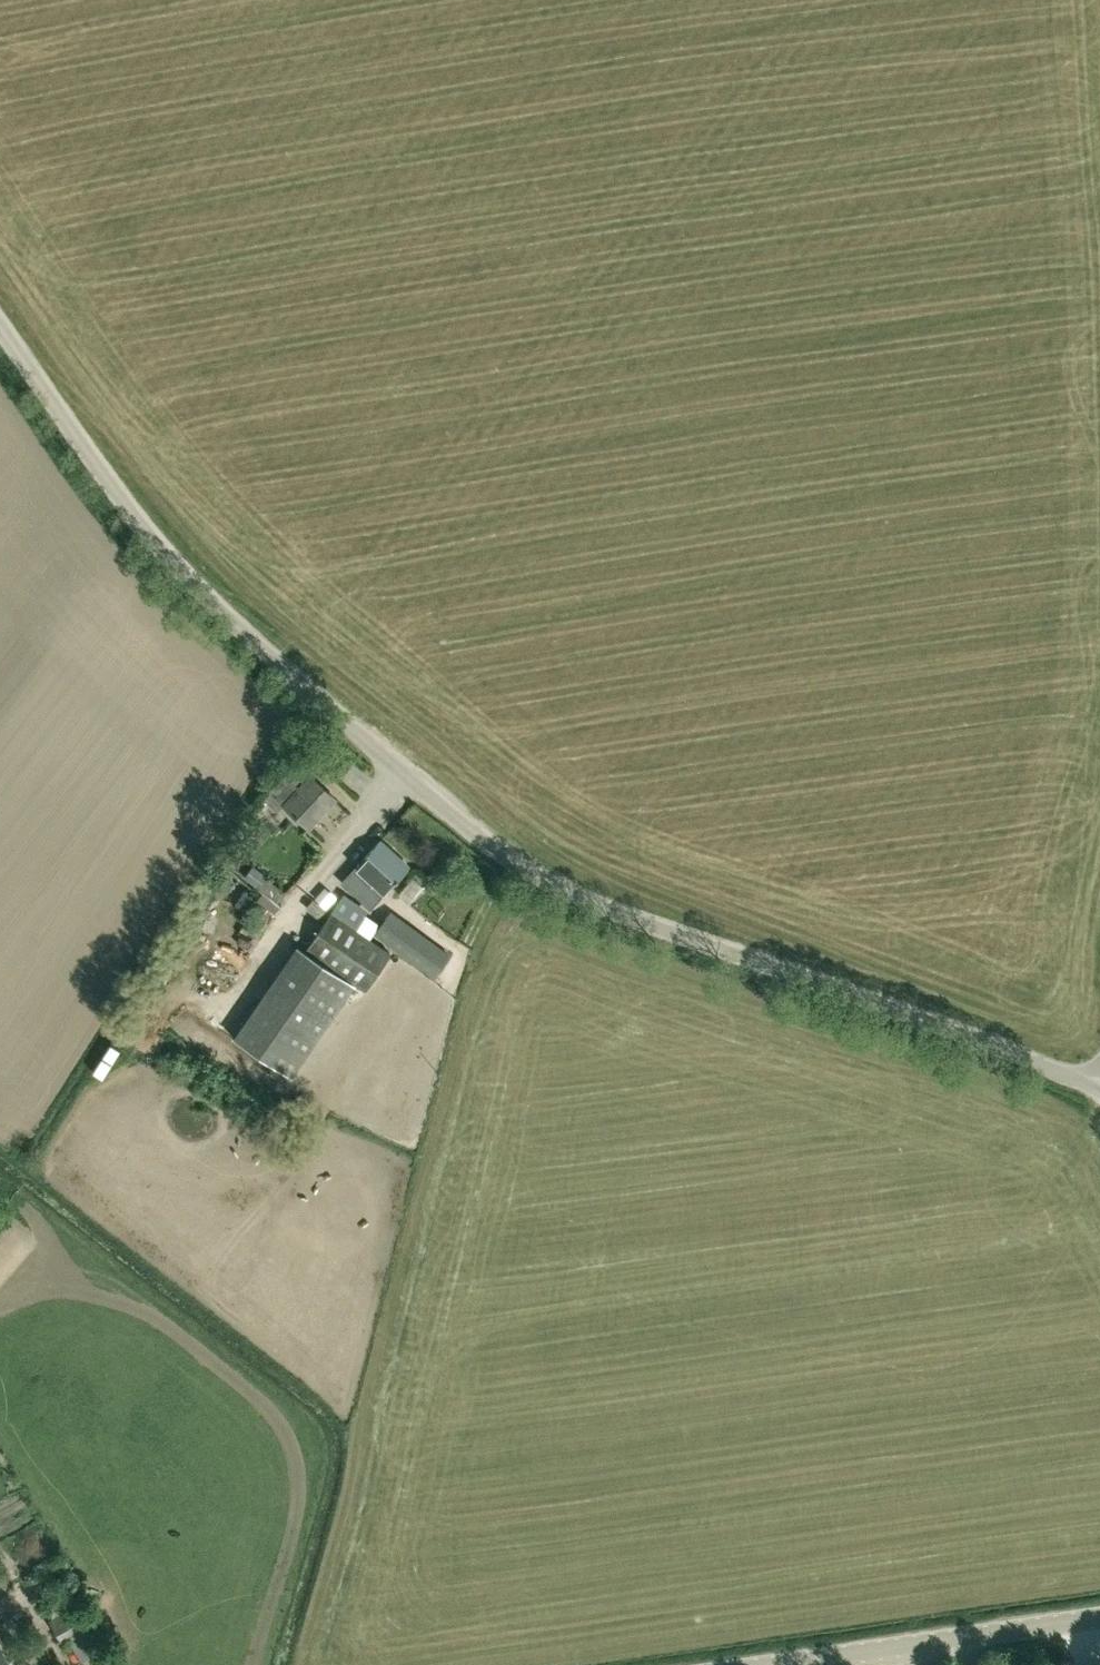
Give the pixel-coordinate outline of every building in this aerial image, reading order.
[(283,801),(311,825),(337,798),(310,772),(283,801)] [(379,838),(343,875),(372,904),(408,866),(379,838)] [(285,892),(266,878),(259,888),(278,902),(285,892)] [(324,888),(315,898),(325,907),(334,896),(324,888)] [(339,898),(329,914),(355,931),(366,914),(339,898)] [(376,934),(434,976),(449,954),(392,912),(376,934)] [(297,948),(237,1043),(294,1079),(355,984),(365,990),(389,952),(355,931),(329,914),(304,953),(297,948)] [(325,1150),(312,1167),(322,1174),(335,1158),(325,1150)] [(76,1604),(53,1618),(66,1639),(89,1625),(76,1604)] [(0,1643),(0,1664),(13,1664),(1,1643),(0,1643)] [(62,1651),(34,1664),(69,1664),(62,1651)]
